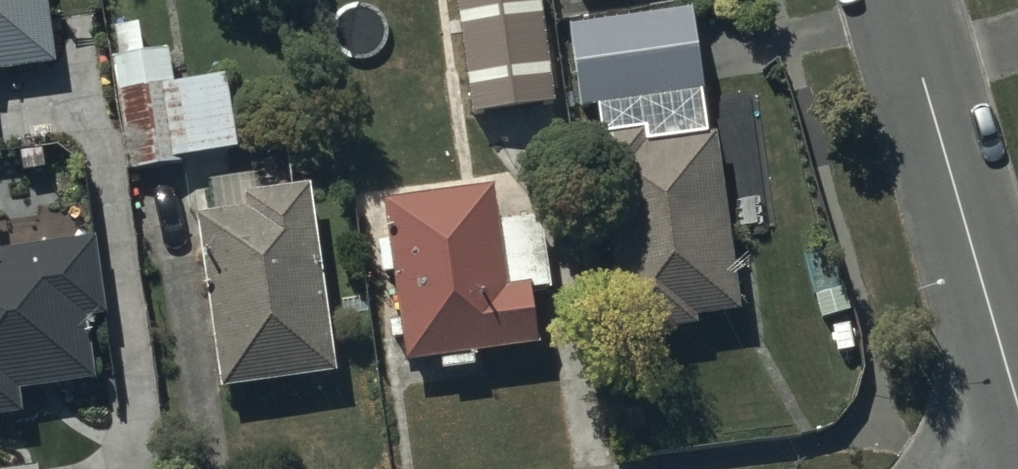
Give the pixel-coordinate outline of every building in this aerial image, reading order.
[(53,77),(44,0),(0,0),(0,83),(53,77)] [(467,115),(551,105),(539,0),(454,0),(467,115)] [(689,22),(566,38),(577,120),(699,104),(689,22)] [(117,64),(108,65),(123,181),(235,166),(225,91),(173,98),(167,57),(140,61),(136,33),(113,37),(117,64)] [(620,349),(696,340),(695,332),(738,327),(714,149),(652,157),(650,144),(594,151),(620,349)] [(210,229),(196,230),(218,403),(332,389),(309,202),(254,208),(252,189),(206,195),(210,229)] [(491,202),(382,214),(386,255),(374,256),(378,289),(392,288),(397,335),(387,336),(389,355),(399,354),(401,377),(438,373),(440,386),(476,382),(474,366),(536,359),(530,303),(548,301),(540,232),(495,237),(491,202)] [(21,428),(18,406),(91,397),(83,336),(102,334),(92,253),(0,264),(0,431),(21,428)]
